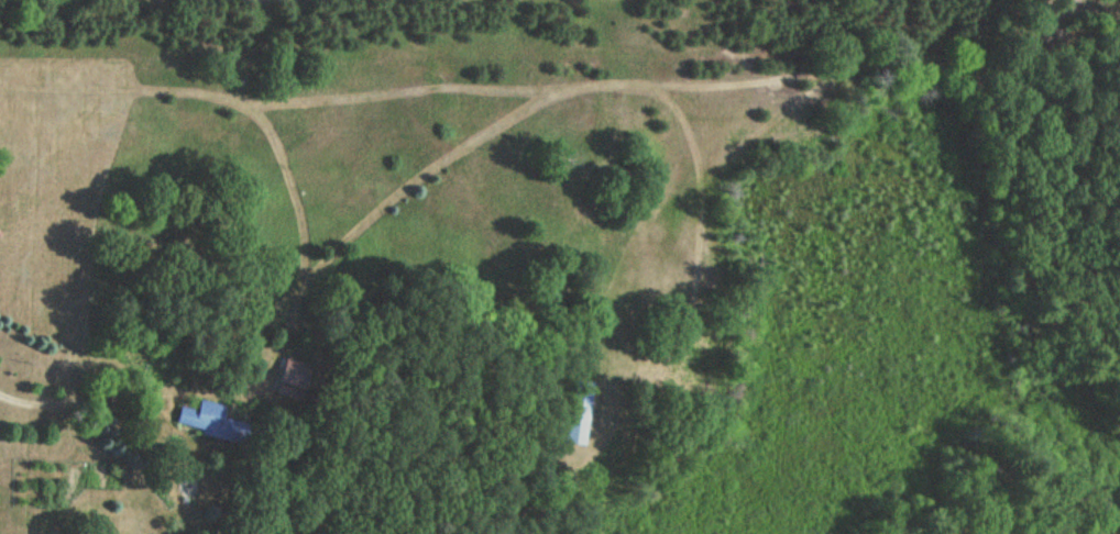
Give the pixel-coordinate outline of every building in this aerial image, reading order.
[(588,447),(598,383),(578,380),(568,444),(588,447)] [(174,424),(179,403),(195,408),(197,396),(222,402),(219,416),(248,424),(243,442),(174,424)]
